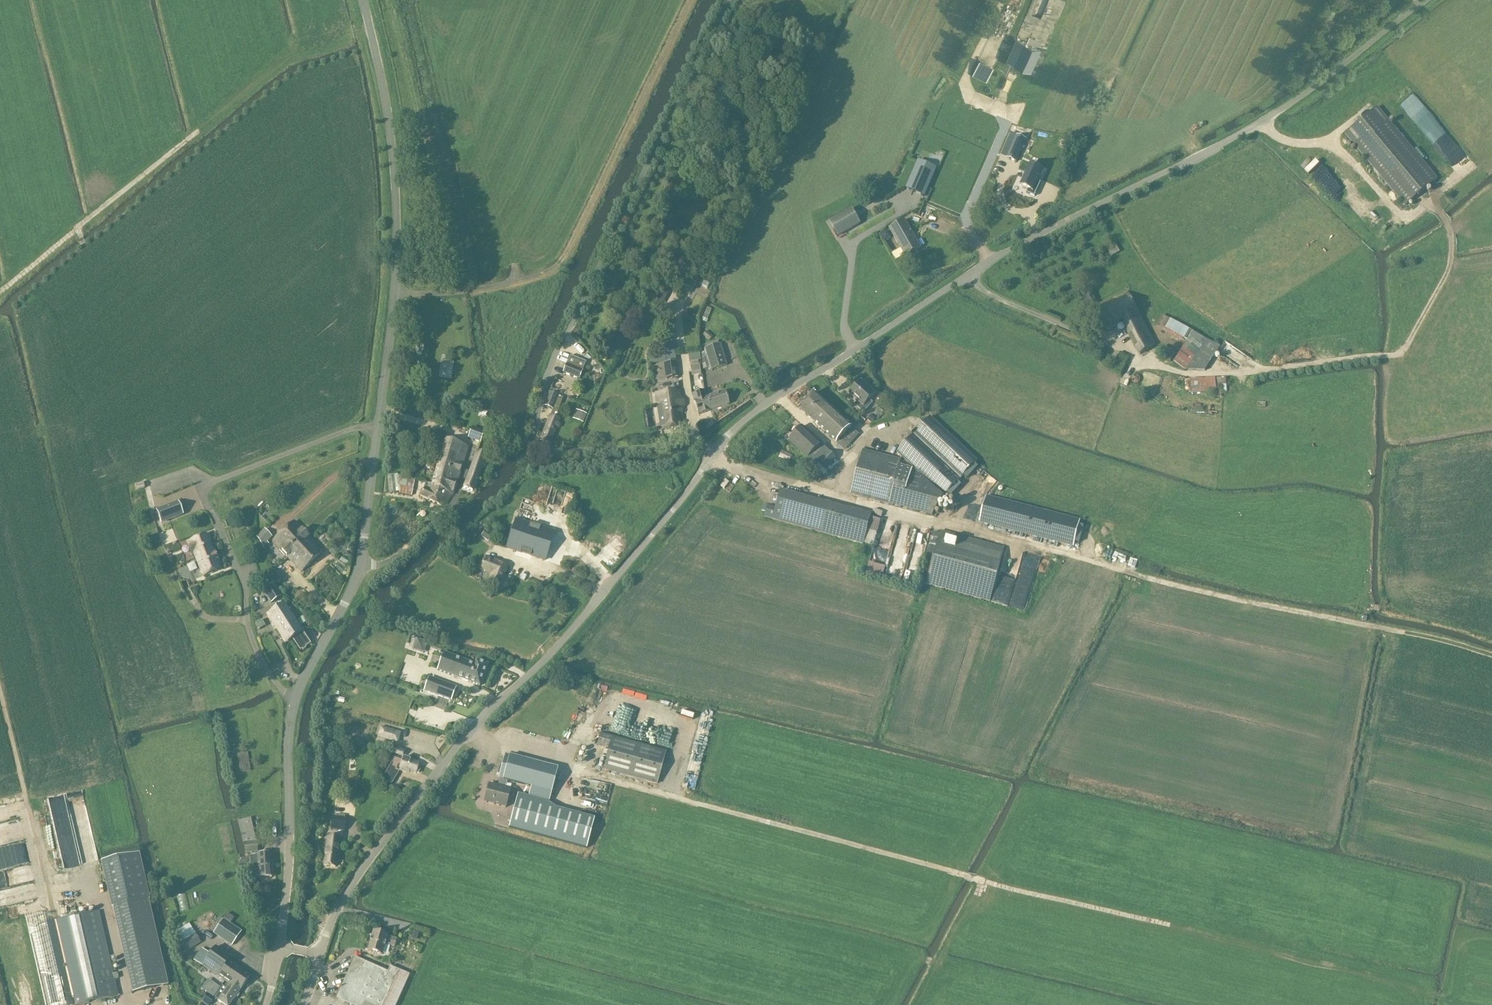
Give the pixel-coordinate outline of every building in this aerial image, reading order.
[(1017,59),(1015,64),(1031,71),(1040,49),(1016,39),(1009,55),(1017,59)] [(994,68),(979,60),(972,75),(986,82),(994,68)] [(1461,156),(1415,93),(1402,102),(1448,165),(1461,156)] [(952,97),(938,130),(976,146),(989,113),(952,97)] [(1033,123),(1037,111),(1028,108),(1024,120),(1033,123)] [(1378,108),(1371,113),(1364,118),(1346,134),(1405,205),(1437,179),(1378,108)] [(1012,148),(1017,136),(1011,133),(1006,145),(1012,148)] [(1017,136),(1007,158),(1016,162),(1026,140),(1017,136)] [(935,168),(919,162),(908,189),(924,195),(935,168)] [(1031,164),(1022,184),(1031,189),(1029,192),(1037,196),(1043,183),(1039,181),(1045,170),(1031,164)] [(839,236),(860,224),(851,210),(831,222),(839,236)] [(905,220),(890,229),(906,257),(921,248),(905,220)] [(1110,256),(1119,253),(1116,247),(1108,250),(1110,256)] [(729,272),(723,284),(730,287),(735,275),(729,272)] [(1090,290),(1082,294),(1089,307),(1097,303),(1090,290)] [(1115,323),(1121,320),(1140,354),(1155,344),(1127,292),(1087,314),(1099,335),(1116,326),(1115,323)] [(1163,315),(1158,324),(1166,329),(1164,332),(1181,342),(1183,339),(1187,341),(1173,362),(1185,369),(1206,370),(1221,348),(1163,315)] [(605,352),(611,354),(611,356),(616,358),(620,344),(612,341),(610,348),(606,347),(605,352)] [(675,343),(674,343),(664,344),(665,362),(676,361),(675,343)] [(710,371),(727,365),(720,344),(703,350),(705,357),(701,358),(703,370),(709,368),(710,371)] [(1159,354),(1169,361),(1176,353),(1165,345),(1159,354)] [(1121,354),(1113,370),(1121,374),(1129,357),(1121,354)] [(451,380),(454,363),(449,362),(450,356),(443,355),(439,378),(451,380)] [(579,379),(586,363),(570,356),(563,373),(579,379)] [(676,361),(665,362),(663,362),(665,379),(678,377),(676,361)] [(1226,378),(1185,380),(1186,393),(1192,393),(1192,394),(1212,393),(1212,398),(1222,397),(1221,393),(1226,393),(1226,378)] [(875,393),(861,380),(849,393),(857,401),(854,404),(863,413),(873,402),(869,399),(875,393)] [(693,383),(696,392),(703,390),(700,381),(693,383)] [(679,391),(656,394),(661,430),(684,426),(679,391)] [(704,391),(692,395),(698,414),(712,410),(707,398),(706,398),(704,391)] [(562,398),(559,397),(548,392),(543,406),(556,412),(562,398)] [(725,392),(707,398),(712,410),(729,405),(725,392)] [(816,394),(801,410),(837,443),(852,427),(816,394)] [(576,410),(572,419),(583,423),(587,414),(576,410)] [(871,423),(876,417),(872,414),(867,420),(871,423)] [(550,444),(560,420),(550,416),(540,440),(550,444)] [(931,416),(914,434),(961,479),(978,461),(931,416)] [(803,426),(788,441),(807,459),(822,444),(803,426)] [(467,438),(478,442),(481,443),(485,432),(471,427),(468,437),(467,438)] [(961,479),(914,434),(897,453),(902,458),(901,460),(863,450),(851,494),(889,505),(890,505),(932,516),(944,497),(961,479)] [(445,440),(439,463),(461,470),(467,447),(445,440)] [(459,476),(461,470),(439,463),(432,486),(452,495),(453,495),(459,476)] [(411,496),(415,482),(398,479),(399,494),(411,496)] [(724,489),(728,483),(724,480),(720,486),(724,489)] [(452,496),(452,495),(432,486),(425,483),(423,491),(420,497),(446,509),(452,496)] [(547,503),(570,510),(575,494),(552,486),(547,503)] [(781,490),(776,508),(772,520),(863,545),(864,543),(871,518),(871,515),(781,490)] [(711,500),(719,504),(722,498),(714,494),(711,500)] [(1080,521),(987,497),(980,523),(1074,547),(1074,545),(1079,547),(1085,523),(1080,522),(1080,521)] [(161,524),(183,515),(178,502),(156,511),(161,524)] [(776,508),(768,505),(764,517),(772,520),(776,508)] [(880,520),(871,518),(864,543),(874,546),(880,520)] [(515,520),(506,547),(544,559),(553,532),(515,520)] [(288,558),(309,538),(294,522),(273,542),(288,558)] [(195,585),(170,523),(162,526),(164,532),(158,534),(173,571),(175,570),(180,583),(186,580),(189,587),(195,585)] [(499,531),(493,527),(489,531),(495,536),(499,531)] [(897,527),(889,571),(897,572),(899,560),(903,561),(905,547),(912,548),(912,547),(924,549),(928,532),(916,530),(916,531),(897,527)] [(256,537),(264,549),(269,544),(267,542),(272,537),(265,529),(256,537)] [(481,537),(488,542),(493,536),(486,530),(481,537)] [(940,531),(926,584),(990,601),(1004,549),(940,531)] [(194,554),(196,559),(214,552),(207,535),(189,542),(186,543),(191,555),(194,554)] [(323,553),(309,538),(288,558),(301,572),(323,553)] [(335,547),(330,553),(334,558),(340,552),(335,547)] [(214,552),(196,559),(203,577),(221,570),(217,561),(218,560),(215,553),(214,553),(214,552)] [(500,586),(508,567),(485,558),(480,570),(485,572),(482,579),(500,586)] [(277,574),(271,577),(274,582),(280,579),(277,574)] [(282,597),(273,584),(262,592),(271,604),(282,597)] [(491,598),(493,594),(485,590),(483,594),(491,598)] [(289,626),(296,622),(284,604),(267,616),(286,644),(292,640),(292,639),(293,638),(289,632),(291,630),(289,626)] [(307,622),(302,616),(297,619),(301,626),(307,622)] [(311,644),(296,622),(289,626),(291,630),(289,632),(293,638),(292,639),(292,640),(299,650),(303,651),(306,649),(306,647),(311,644)] [(444,653),(437,670),(480,686),(488,665),(476,660),(474,665),(444,653)] [(451,702),(452,699),(456,688),(430,678),(424,692),(451,702)] [(706,737),(710,707),(703,706),(699,736),(706,737)] [(506,724),(499,733),(503,736),(510,727),(506,724)] [(378,737),(391,741),(394,731),(381,728),(378,737)] [(657,784),(666,752),(600,734),(597,745),(609,748),(603,769),(657,784)] [(402,757),(403,752),(397,750),(395,755),(394,758),(384,778),(384,781),(391,783),(399,771),(405,772),(406,771),(415,773),(416,772),(419,772),(421,766),(418,765),(419,762),(402,757)] [(237,754),(240,773),(251,771),(248,752),(237,754)] [(505,755),(499,780),(507,782),(531,788),(529,796),(548,803),(557,768),(505,755)] [(499,780),(498,787),(489,785),(484,802),(505,808),(510,790),(505,789),(507,782),(499,780)] [(518,795),(516,804),(509,828),(580,847),(587,849),(594,819),(587,817),(556,809),(548,803),(518,795)] [(347,819),(336,817),(332,816),(330,830),(345,832),(347,819)] [(236,824),(243,852),(255,849),(248,821),(236,824)] [(323,866),(335,867),(335,865),(336,865),(337,864),(337,860),(337,859),(336,859),(337,845),(338,838),(327,837),(326,844),(323,866)] [(251,878),(259,877),(259,878),(271,878),(270,853),(258,854),(258,867),(250,867),(251,878)] [(102,863),(133,994),(168,986),(138,855),(102,863)] [(99,912),(48,923),(67,1004),(82,1004),(119,997),(99,912)] [(234,919),(227,914),(224,919),(231,923),(234,919)] [(242,933),(224,920),(213,935),(231,948),(242,933)] [(180,944),(185,953),(201,943),(189,924),(173,934),(180,944)] [(396,939),(387,937),(387,936),(373,932),(368,951),(382,955),(385,945),(394,947),(396,939)] [(203,966),(229,985),(240,991),(251,975),(230,961),(231,958),(215,948),(209,957),(200,951),(194,961),(203,966)] [(409,975),(390,966),(387,972),(355,957),(336,999),(349,1004),(396,1004),(409,975)] [(229,985),(226,989),(223,987),(215,998),(218,1001),(224,1004),(230,1004),(235,997),(237,997),(239,995),(238,993),(240,991),(229,985)] [(202,1002),(205,1004),(206,1004),(210,1004),(214,998),(207,994),(202,1002)]
